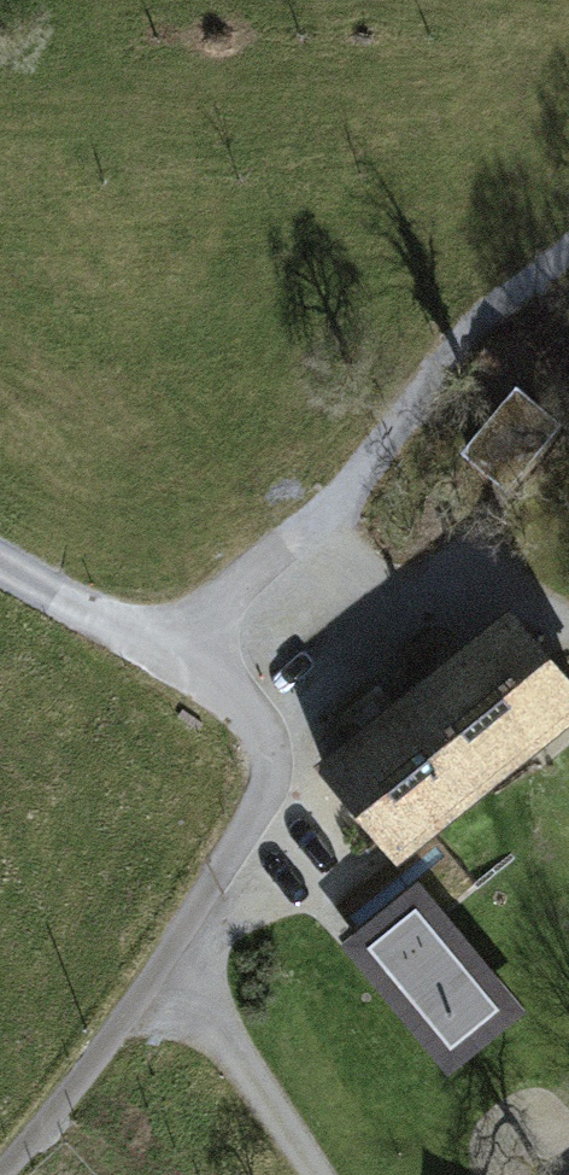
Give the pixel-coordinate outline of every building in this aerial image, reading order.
[(318,765),(396,865),(568,727),(568,676),(512,608),(318,765)]
